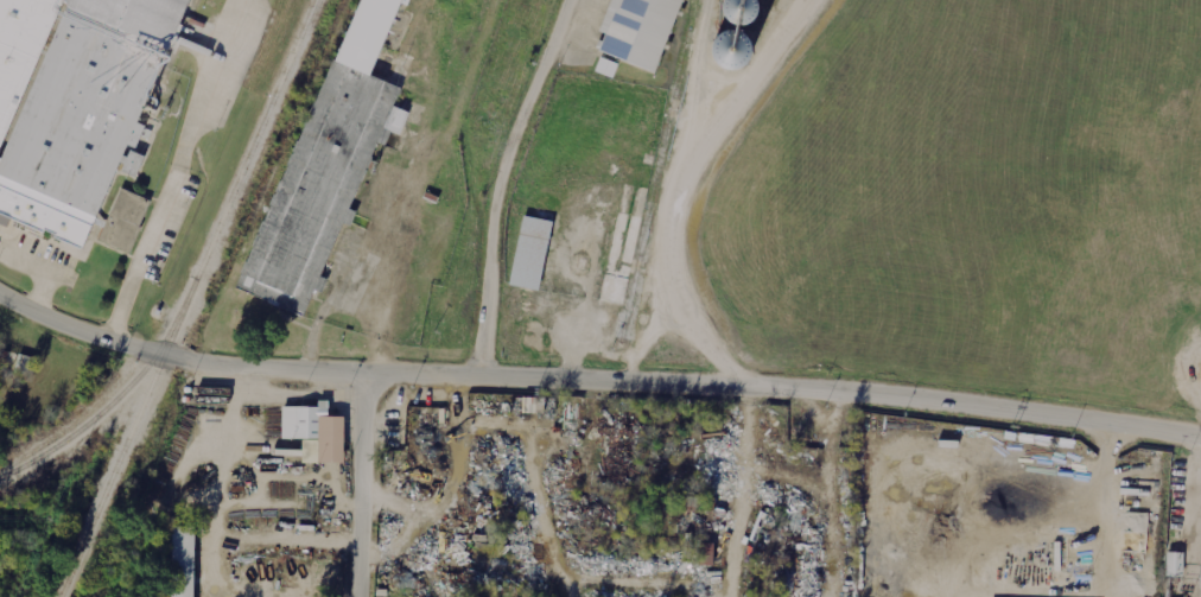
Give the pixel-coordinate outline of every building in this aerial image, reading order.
[(81,253),(112,173),(129,180),(150,129),(142,126),(193,0),(0,0),(0,221),(81,253)] [(303,318),(312,293),(314,294),(342,226),(349,228),(355,214),(350,211),(381,131),(398,136),(407,114),(392,108),(399,89),(373,80),(392,31),(401,34),(407,18),(400,14),(406,0),(354,0),(241,294),(303,318)] [(680,0),(610,0),(592,51),(654,74),(680,0)] [(703,40),(715,75),(757,61),(745,27),(764,21),(757,0),(734,0),(735,3),(721,8),(729,30),(703,40)] [(595,73),(614,79),(618,65),(600,58),(595,73)] [(100,241),(131,253),(152,200),(122,188),(100,241)] [(502,334),(527,339),(552,224),(523,218),(508,288),(511,290),(502,334)] [(282,438),(302,439),(302,463),(344,463),(344,416),(329,416),(329,401),(318,401),(318,407),(283,406),(282,438)] [(273,455),(301,455),(301,446),(289,446),(289,441),(273,441),(273,455)] [(193,527),(172,526),(171,596),(193,596),(193,527)] [(714,566),(714,544),(700,544),(700,566),(714,566)] [(1184,553),(1167,552),(1167,576),(1184,577),(1184,553)]
